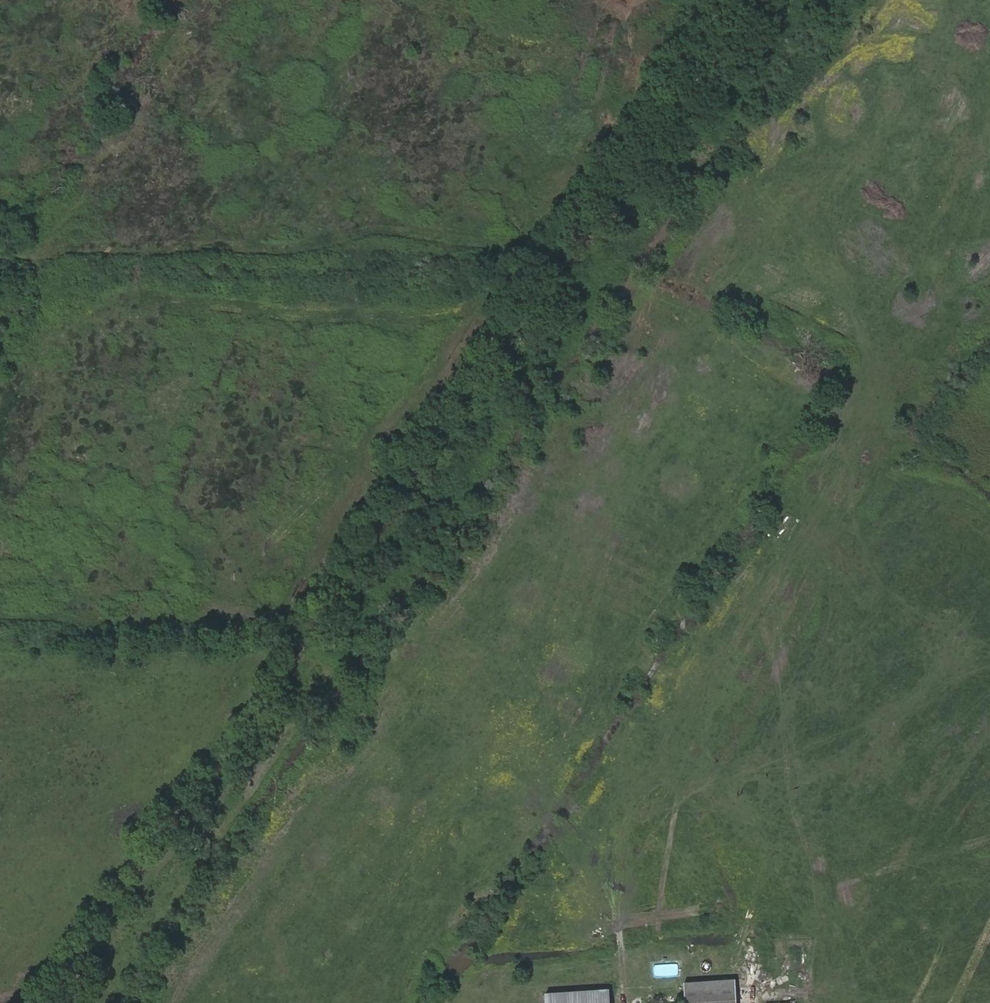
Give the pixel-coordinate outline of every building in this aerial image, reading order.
[(647,991),(648,1002),(730,1002),(729,983),(699,985),(699,988),(647,991)] [(547,992),(547,1002),(609,1002),(608,987),(547,992)]
